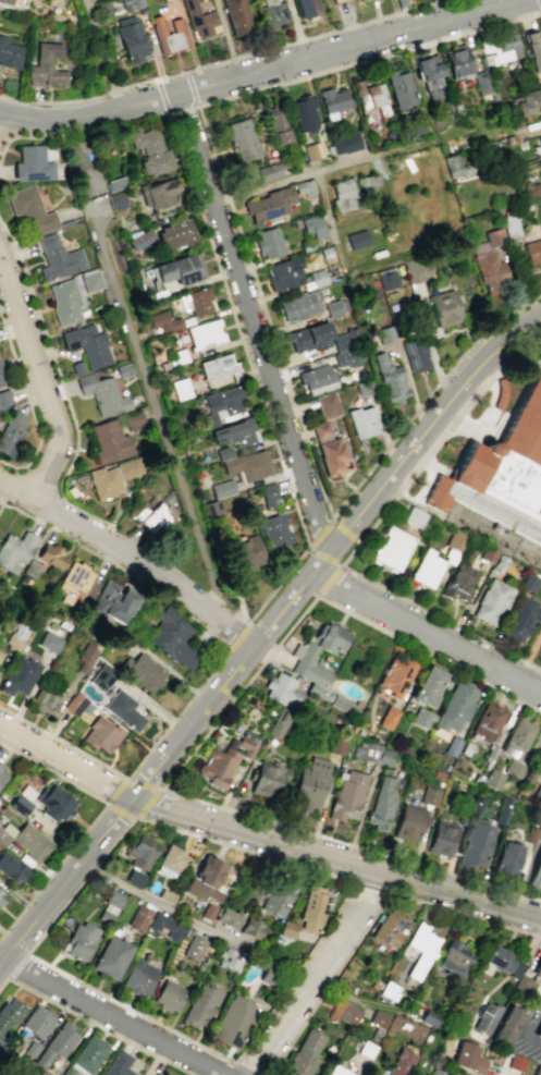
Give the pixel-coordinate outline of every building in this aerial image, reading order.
[(22,9),(24,0),(0,0),(0,5),(22,9)] [(130,11),(126,0),(143,0),(145,7),(130,11)] [(194,38),(183,0),(194,0),(199,15),(213,11),(220,32),(194,38)] [(234,38),(223,0),(244,0),(254,33),(234,38)] [(303,19),(297,0),(316,0),(320,13),(303,19)] [(261,8),(283,2),(288,22),(267,28),(261,8)] [(115,28),(119,27),(118,21),(134,16),(136,23),(140,22),(149,54),(142,57),(143,61),(126,65),(115,28)] [(171,21),(181,19),(189,49),(180,51),(179,49),(171,51),(172,53),(162,57),(151,19),(161,16),(167,36),(174,34),(171,21)] [(490,63),(488,51),(481,53),(478,41),(484,39),(514,32),(519,56),(490,63)] [(540,57),(540,56),(540,70),(531,72),(522,35),(533,33),(540,57)] [(17,71),(23,48),(5,44),(7,39),(0,37),(0,66),(17,71)] [(28,66),(36,66),(37,44),(62,46),(62,59),(51,58),(51,71),(66,72),(65,87),(27,85),(28,66)] [(441,51),(462,45),(470,74),(451,80),(441,51)] [(414,56),(434,51),(440,73),(437,74),(440,88),(438,89),(439,96),(428,98),(427,93),(423,94),(414,56)] [(383,72),(403,66),(413,101),(393,107),(383,72)] [(472,73),(484,71),(489,91),(478,94),(472,73)] [(353,80),(377,72),(389,111),(379,113),(376,102),(360,108),(353,80)] [(324,111),(318,88),(331,84),(333,90),(345,87),(349,103),(324,111)] [(518,93),(540,86),(540,109),(518,115),(515,102),(520,101),(518,93)] [(300,131),(292,101),(309,96),(318,125),(300,131)] [(265,110),(279,106),(290,141),(275,145),(265,110)] [(247,114),(260,152),(239,159),(228,121),(247,114)] [(414,136),(409,123),(421,119),(426,132),(414,136)] [(127,131),(138,127),(139,131),(156,125),(163,146),(167,145),(172,164),(147,172),(146,169),(142,171),(137,159),(143,157),(142,154),(144,152),(140,143),(132,146),(127,131)] [(333,154),(329,138),(356,131),(361,148),(343,154),(342,151),(333,154)] [(303,145),(318,141),(323,155),(308,160),(303,145)] [(19,160),(19,143),(44,143),(44,159),(53,159),(54,176),(14,178),(13,160),(19,160)] [(282,168),(278,154),(286,151),(291,164),(282,168)] [(443,156),(456,151),(460,164),(467,163),(469,170),(450,176),(443,156)] [(282,173),(260,180),(257,167),(278,160),(282,173)] [(356,178),(379,172),(381,184),(358,190),(356,178)] [(104,181),(123,175),(126,185),(108,192),(104,181)] [(140,193),(145,206),(150,204),(151,208),(173,201),(171,193),(179,191),(174,175),(144,185),(146,191),(140,193)] [(352,175),(359,205),(337,210),(330,180),(352,175)] [(294,182),(311,176),(316,193),(305,196),(304,191),(297,193),(294,182)] [(5,192),(33,182),(44,212),(53,209),(59,224),(27,234),(20,210),(13,212),(5,192)] [(243,200),(268,194),(267,190),(290,183),(295,199),(285,201),(288,211),(253,221),(249,212),(246,212),(243,200)] [(526,199),(521,187),(537,183),(540,195),(526,199)] [(106,194),(121,190),(125,204),(110,209),(106,194)] [(300,218),(319,211),(327,234),(315,239),(312,231),(306,233),(300,218)] [(508,237),(502,215),(515,211),(521,234),(508,237)] [(162,248),(157,230),(161,229),(159,223),(183,216),(184,219),(189,217),(196,239),(162,248)] [(285,253),(266,258),(263,251),(259,252),(256,240),(259,239),(257,231),(276,224),(285,253)] [(126,240),(148,225),(153,235),(132,248),(126,240)] [(489,245),(484,230),(501,227),(504,242),(489,245)] [(346,234),(366,228),(371,243),(351,249),(346,234)] [(42,282),(85,267),(78,247),(62,253),(54,232),(36,239),(46,266),(38,268),(42,282)] [(524,242),(540,237),(540,258),(529,261),(524,242)] [(300,242),(311,239),(315,246),(304,251),(300,242)] [(323,257),(320,248),(331,244),(334,254),(323,257)] [(499,260),(503,259),(508,277),(499,280),(502,289),(488,293),(484,281),(481,282),(472,254),(494,247),(499,260)] [(152,262),(194,249),(202,276),(179,283),(175,273),(158,279),(152,262)] [(267,264),(274,290),(299,282),(298,278),(302,277),(297,260),(293,262),(291,257),(267,264)] [(410,282),(405,262),(426,257),(431,277),(410,282)] [(313,286),(309,271),(323,267),(329,281),(313,286)] [(378,273),(395,268),(399,283),(382,289),(378,273)] [(79,274),(97,269),(102,286),(85,292),(79,274)] [(48,285),(72,278),(81,305),(76,306),(81,319),(57,327),(50,307),(53,306),(52,303),(53,302),(48,285)] [(185,292),(208,285),(211,297),(209,298),(212,309),(193,316),(185,292)] [(285,320),(321,309),(319,298),(321,298),(319,288),(304,292),(304,291),(280,297),(285,320)] [(430,294),(453,288),(462,320),(439,327),(430,294)] [(343,310),(344,313),(329,317),(324,302),(340,297),(341,301),(346,298),(349,308),(343,310)] [(168,319),(180,315),(182,325),(162,331),(160,325),(150,327),(147,314),(164,309),(168,319)] [(185,327),(218,317),(224,339),(193,350),(185,327)] [(288,331),(327,318),(332,334),(328,335),(330,344),(319,347),(318,344),(295,352),(288,331)] [(96,333),(103,330),(107,342),(104,343),(111,361),(89,367),(83,346),(66,351),(61,332),(93,321),(96,333)] [(376,329),(391,323),(395,339),(380,343),(376,329)] [(335,350),(332,337),(347,332),(346,329),(357,326),(362,343),(335,350)] [(401,340),(420,333),(430,364),(410,370),(401,340)] [(333,353),(356,345),(361,362),(348,367),(347,363),(337,366),(333,353)] [(170,366),(165,353),(184,346),(188,359),(170,366)] [(389,368),(399,365),(409,399),(388,405),(373,354),(384,351),(389,368)] [(207,381),(200,362),(228,352),(234,371),(207,381)] [(70,363),(81,359),(84,370),(74,374),(70,363)] [(115,366),(128,362),(132,374),(119,378),(115,366)] [(297,372),(330,362),(337,386),(308,394),(305,383),(302,384),(297,372)] [(119,395),(126,393),(131,406),(99,416),(91,391),(82,394),(76,378),(95,372),(97,380),(112,376),(119,395)] [(533,372),(540,377),(540,456),(540,547),(450,499),(443,512),(422,502),(438,474),(450,480),(470,441),(482,448),(485,442),(491,440),(496,443),(533,372)] [(176,399),(171,379),(185,376),(190,395),(176,399)] [(202,395),(239,383),(244,396),(239,399),(243,408),(217,416),(214,408),(208,411),(202,395)] [(12,402),(0,407),(0,391),(7,389),(12,402)] [(322,418),(315,396),(336,390),(343,412),(322,418)] [(347,412),(371,404),(379,430),(356,438),(347,412)] [(121,415),(139,408),(145,424),(126,430),(121,415)] [(9,457),(0,453),(0,430),(12,410),(24,416),(19,427),(25,430),(9,457)] [(204,428),(199,417),(213,412),(218,423),(204,428)] [(209,429),(250,415),(258,439),(236,447),(234,439),(225,441),(224,438),(213,442),(209,429)] [(89,425),(97,449),(94,450),(98,464),(134,452),(127,432),(121,435),(115,416),(89,425)] [(311,425),(328,476),(352,467),(342,435),(333,437),(328,419),(311,425)] [(214,449),(230,443),(233,454),(218,460),(214,449)] [(221,461),(262,448),(271,473),(243,481),(238,469),(225,473),(221,461)] [(88,471),(97,500),(115,494),(114,490),(123,488),(120,479),(143,472),(138,455),(114,463),(115,465),(103,469),(102,466),(88,471)] [(213,498),(209,485),(231,478),(234,491),(213,498)] [(259,487),(273,482),(280,503),(266,508),(259,487)] [(204,502),(220,498),(224,513),(209,517),(204,502)] [(133,514),(156,537),(175,516),(160,501),(150,511),(144,504),(133,514)] [(403,521),(410,506),(427,515),(420,529),(403,521)] [(259,518),(283,511),(293,542),(269,550),(259,518)] [(371,558),(379,545),(381,546),(386,537),(384,536),(389,526),(415,541),(396,573),(371,558)] [(0,542),(0,567),(14,574),(19,563),(24,565),(38,537),(23,530),(19,539),(5,532),(0,542)] [(444,546),(453,530),(468,538),(459,554),(448,548),(444,546)] [(254,534),(262,562),(232,572),(223,543),(254,534)] [(67,554),(43,544),(36,559),(60,569),(67,554)] [(410,578),(425,551),(427,548),(433,552),(432,555),(444,562),(446,563),(432,590),(410,578)] [(444,562),(446,557),(445,555),(448,548),(459,554),(454,566),(446,563),(444,562)] [(479,558),(484,549),(497,555),(493,565),(479,558)] [(497,555),(507,561),(501,575),(491,570),(493,565),(497,555)] [(54,591),(70,600),(76,590),(90,597),(97,584),(90,580),(94,572),(71,560),(54,591)] [(458,564),(478,574),(464,599),(455,595),(452,600),(441,595),(447,584),(458,564)] [(520,587),(528,573),(540,579),(531,594),(520,587)] [(122,627),(138,596),(121,587),(121,588),(104,579),(89,610),(122,627)] [(472,616),(492,579),(516,591),(506,611),(502,609),(500,614),(502,615),(495,627),(472,616)] [(537,607),(540,609),(540,614),(537,623),(532,621),(529,626),(531,627),(526,639),(524,638),(519,645),(501,635),(521,595),(539,603),(537,607)] [(183,640),(202,657),(189,672),(148,637),(160,623),(155,619),(165,606),(193,628),(183,640)] [(15,652),(5,647),(8,643),(4,642),(10,633),(12,634),(20,621),(29,627),(15,652)] [(327,622),(347,633),(337,653),(332,650),(330,653),(319,648),(311,664),(331,674),(324,687),(291,670),(297,659),(291,655),(296,643),(299,645),(304,643),(308,635),(313,637),(320,624),(324,626),(327,622)] [(111,644),(123,628),(134,637),(121,652),(111,644)] [(36,644),(45,630),(63,639),(54,655),(36,644)] [(83,661),(76,658),(88,639),(96,644),(93,648),(99,652),(85,674),(77,669),(83,661)] [(122,672),(139,651),(164,673),(148,694),(122,672)] [(11,696),(0,690),(0,687),(17,655),(26,659),(27,657),(42,664),(26,694),(15,688),(11,696)] [(419,664),(399,700),(390,695),(392,693),(377,685),(383,674),(386,676),(389,672),(384,670),(392,657),(398,660),(401,656),(419,664)] [(89,680),(103,663),(118,675),(103,692),(89,680)] [(428,664),(447,674),(431,708),(410,698),(428,664)] [(278,672),(296,682),(292,689),(303,695),(293,711),(266,696),(269,689),(265,687),(270,675),(274,677),(278,672)] [(458,677),(474,686),(472,688),(480,693),(457,735),(448,730),(446,734),(432,726),(458,677)] [(305,691),(309,682),(330,693),(324,701),(305,691)] [(30,706),(41,684),(63,695),(51,717),(30,706)] [(103,706),(119,688),(137,703),(133,708),(147,720),(136,733),(103,706)] [(63,707),(76,691),(89,701),(76,717),(63,707)] [(328,705),(333,695),(357,708),(353,718),(328,705)] [(487,700),(507,711),(492,742),(471,730),(487,700)] [(377,725),(386,705),(398,710),(389,731),(377,725)] [(265,732),(278,740),(292,713),(279,706),(265,732)] [(410,722),(417,708),(434,716),(427,731),(410,722)] [(82,738),(95,749),(97,746),(108,754),(125,733),(114,724),(113,726),(98,714),(88,726),(90,729),(82,738)] [(505,743),(518,718),(536,728),(522,753),(505,743)] [(223,790),(240,752),(241,752),(239,755),(249,759),(258,740),(242,732),(237,742),(230,738),(223,753),(209,747),(197,774),(208,779),(206,783),(223,790)] [(443,753),(451,735),(460,740),(452,757),(443,753)] [(341,755),(343,740),(333,737),(330,753),(341,755)] [(388,766),(392,750),(358,741),(353,757),(388,766)] [(301,765),(289,805),(316,813),(327,776),(326,776),(330,762),(310,756),(306,767),(301,765)] [(511,759),(527,767),(519,781),(504,773),(511,759)] [(283,764),(270,762),(270,763),(256,761),(251,794),(278,798),(283,764)] [(366,776),(340,769),(328,817),(342,821),(343,817),(354,820),(366,776)] [(482,785),(491,769),(505,775),(495,792),(482,785)] [(386,833),(395,800),(391,799),(394,789),(390,788),(393,778),(379,775),(366,822),(373,824),(372,829),(386,833)] [(76,803),(49,782),(34,800),(43,807),(40,811),(58,825),(76,803)] [(538,783),(530,796),(540,803),(540,785),(538,783)] [(418,802),(434,807),(439,790),(423,785),(418,802)] [(426,808),(400,803),(393,838),(419,843),(426,808)] [(482,870),(496,826),(471,818),(457,862),(482,870)] [(450,857),(457,824),(434,820),(427,852),(450,857)] [(24,821),(16,832),(5,823),(0,829),(0,842),(4,846),(9,840),(36,862),(51,844),(24,821)] [(525,843),(529,827),(539,830),(537,840),(534,845),(525,843)] [(131,858),(128,864),(145,873),(160,843),(137,832),(125,855),(131,858)] [(515,876),(520,844),(498,841),(493,873),(515,876)] [(168,844),(182,852),(180,855),(186,858),(181,868),(179,867),(174,875),(156,865),(168,844)] [(529,885),(540,846),(540,885),(540,890),(539,890),(529,885)] [(29,871),(1,850),(0,852),(0,872),(19,885),(29,871)] [(225,865),(203,854),(184,892),(203,902),(206,897),(217,902),(222,893),(214,889),(225,865)] [(139,888),(145,876),(130,868),(124,881),(139,888)] [(295,888),(285,883),(281,893),(270,888),(260,907),(281,918),(295,888)] [(329,895),(322,893),(323,889),(308,884),(298,919),(302,920),(300,928),(318,932),(329,895)] [(103,901),(110,889),(123,895),(116,907),(103,901)] [(126,925),(136,904),(150,912),(140,931),(126,925)] [(214,921),(235,930),(241,915),(220,906),(214,921)] [(97,919),(101,909),(113,916),(109,925),(97,919)] [(177,942),(185,926),(155,911),(147,927),(177,942)] [(389,950),(391,946),(394,949),(404,934),(399,931),(405,924),(388,912),(370,938),(389,950)] [(238,931),(246,916),(262,925),(255,940),(238,931)] [(278,933),(282,919),(296,924),(292,939),(278,933)] [(83,962),(97,930),(76,920),(62,953),(83,962)] [(418,920),(428,926),(425,930),(440,939),(434,948),(437,950),(432,960),(429,958),(416,982),(405,976),(418,952),(404,944),(418,920)] [(181,954),(192,933),(206,941),(196,962),(181,954)] [(132,946),(107,934),(91,969),(116,980),(132,946)] [(476,956),(465,951),(467,948),(450,939),(435,967),(463,981),(476,956)] [(489,975),(493,967),(516,980),(525,964),(512,957),(513,955),(493,944),(479,969),(489,975)] [(232,958),(234,951),(222,947),(215,966),(235,973),(240,960),(232,958)] [(536,955),(532,976),(540,978),(540,956),(536,955)] [(145,999),(158,969),(133,958),(120,988),(145,999)] [(516,988),(525,994),(532,982),(523,977),(516,988)] [(152,1003),(175,1014),(186,989),(163,978),(152,1003)] [(373,978),(380,981),(374,990),(369,987),(373,978)] [(384,980),(397,987),(394,992),(397,994),(393,1002),(377,993),(384,980)] [(219,990),(198,982),(181,1022),(203,1031),(219,990)] [(209,1037),(235,1050),(257,1006),(231,993),(209,1037)] [(335,994),(361,1013),(351,1027),(339,1018),(335,1023),(325,1016),(332,1009),(330,1007),(332,1004),(330,1003),(335,994)] [(4,995),(0,1003),(0,1039),(4,1041),(22,1004),(4,995)] [(493,1002),(491,1005),(484,1001),(482,1005),(481,1004),(475,1015),(477,1016),(471,1027),(485,1035),(501,1007),(493,1002)] [(55,1018),(35,1004),(19,1025),(39,1039),(55,1018)] [(528,1014),(512,1046),(495,1037),(512,1005),(528,1014)] [(425,1007),(440,1016),(433,1028),(418,1019),(425,1007)] [(373,1009),(388,1016),(381,1029),(367,1022),(373,1009)] [(42,1069),(38,1074),(50,1074),(42,1070),(53,1053),(62,1059),(79,1033),(61,1021),(33,1064),(42,1069)] [(319,1055),(308,1074),(294,1074),(295,1073),(286,1068),(290,1061),(287,1060),(293,1050),(294,1051),(307,1028),(323,1037),(315,1053),(319,1055)] [(108,1046),(89,1034),(68,1065),(84,1074),(89,1074),(108,1046)] [(362,1039),(376,1047),(369,1059),(356,1052),(362,1039)] [(23,1052),(31,1057),(39,1045),(31,1040),(23,1052)] [(487,1061),(476,1056),(479,1047),(458,1040),(451,1064),(481,1074),(487,1061)] [(416,1055),(405,1074),(385,1074),(395,1058),(394,1056),(399,1047),(416,1055)] [(136,1074),(125,1068),(132,1057),(118,1048),(101,1074),(135,1074),(136,1074)] [(520,1072),(506,1066),(512,1053),(526,1059),(520,1072)] [(331,1064),(351,1074),(325,1074),(331,1064)] [(537,1064),(540,1066),(540,1074),(533,1074),(537,1064)]
